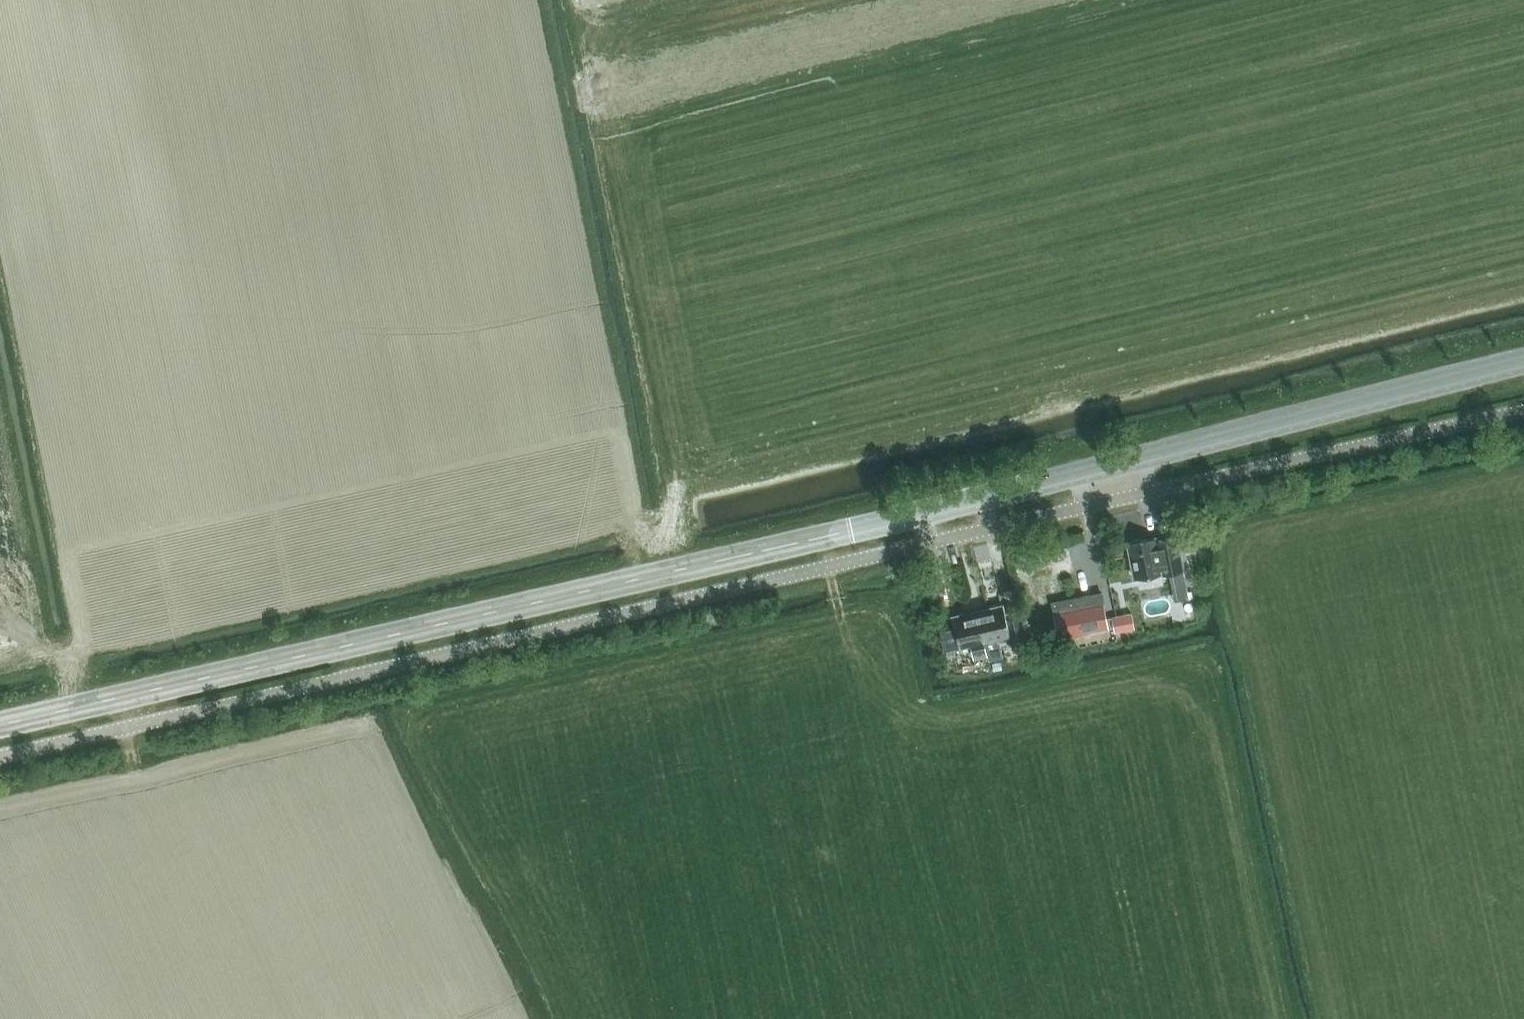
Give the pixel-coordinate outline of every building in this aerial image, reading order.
[(1132,542),(1128,543),(1135,578),(1161,573),(1162,574),(1183,570),(1177,537),(1156,541),(1156,537),(1143,540),(1140,539),(1134,540),(1132,542)] [(1051,601),(1058,638),(1109,629),(1102,591),(1051,601)] [(999,638),(1010,635),(1013,649),(1027,646),(1019,609),(1005,613),(1003,603),(985,607),(986,609),(978,611),(989,659),(1003,655),(999,638)] [(989,659),(978,611),(969,613),(969,611),(952,615),(953,619),(959,647),(971,645),(974,657),(984,655),(985,659),(989,659)] [(1111,616),(1114,632),(1135,628),(1132,612),(1111,616)] [(955,654),(950,630),(942,631),(947,656),(955,654)]
